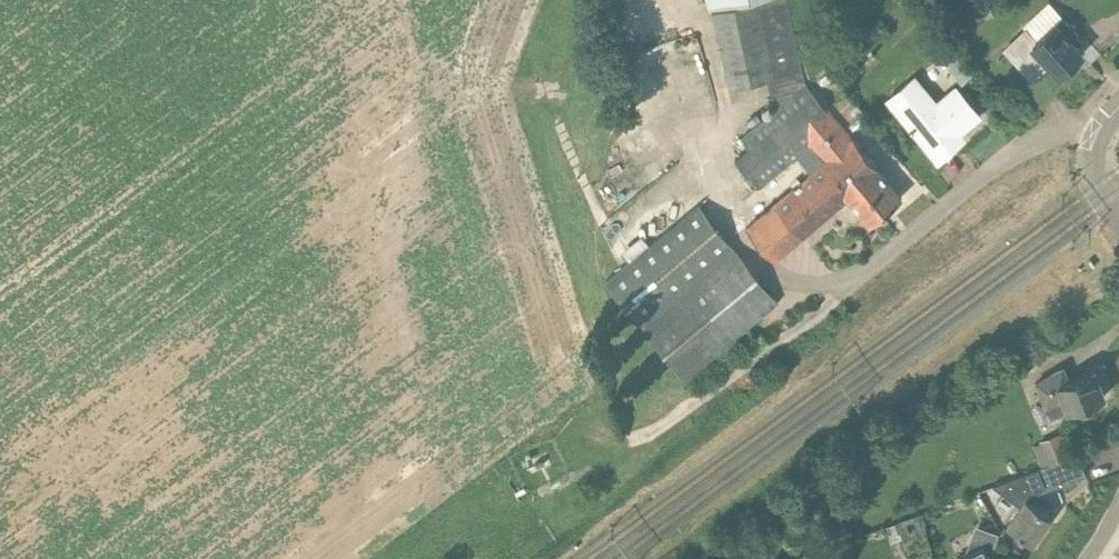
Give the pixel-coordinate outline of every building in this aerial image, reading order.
[(786,0),(706,0),(708,9),(711,8),(728,89),(767,80),(773,110),(806,85),(786,0)] [(1090,64),(1099,56),(1063,17),(1038,41),(1029,33),(1008,52),(1033,78),(1049,63),(1060,74),(1062,72),(1064,74),(1074,65),(1072,63),(1081,54),(1090,64)] [(1041,75),(1019,95),(1036,113),(1037,113),(1049,102),(1057,94),(1058,93),(1041,75)] [(937,104),(928,94),(913,76),(887,99),(938,160),(954,146),(950,141),(980,116),(956,88),(937,104)] [(882,173),(853,138),(853,139),(807,84),(806,85),(773,110),(740,138),(749,147),(734,159),(761,188),(785,167),(800,182),(747,227),(774,260),(833,211),(848,198),(870,225),(902,198),(881,173),(882,173)] [(1019,95),(1004,107),(1015,115),(1023,108),(1019,95)] [(685,379),(779,302),(735,250),(699,205),(605,281),(642,326),(685,379)] [(1068,381),(1063,368),(1037,383),(1051,418),(1068,411),(1069,411),(1105,397),(1094,370),(1068,381)] [(1060,436),(1041,443),(1050,464),(1068,457),(1060,436)] [(1007,525),(1033,544),(1052,518),(1032,504),(1040,493),(1086,475),(1077,454),(994,487),(1021,507),(1007,525)] [(926,527),(922,513),(896,523),(886,527),(892,542),(911,534),(907,524),(915,520),(919,530),(926,527)] [(983,546),(957,558),(958,558),(989,558),(983,546)]
